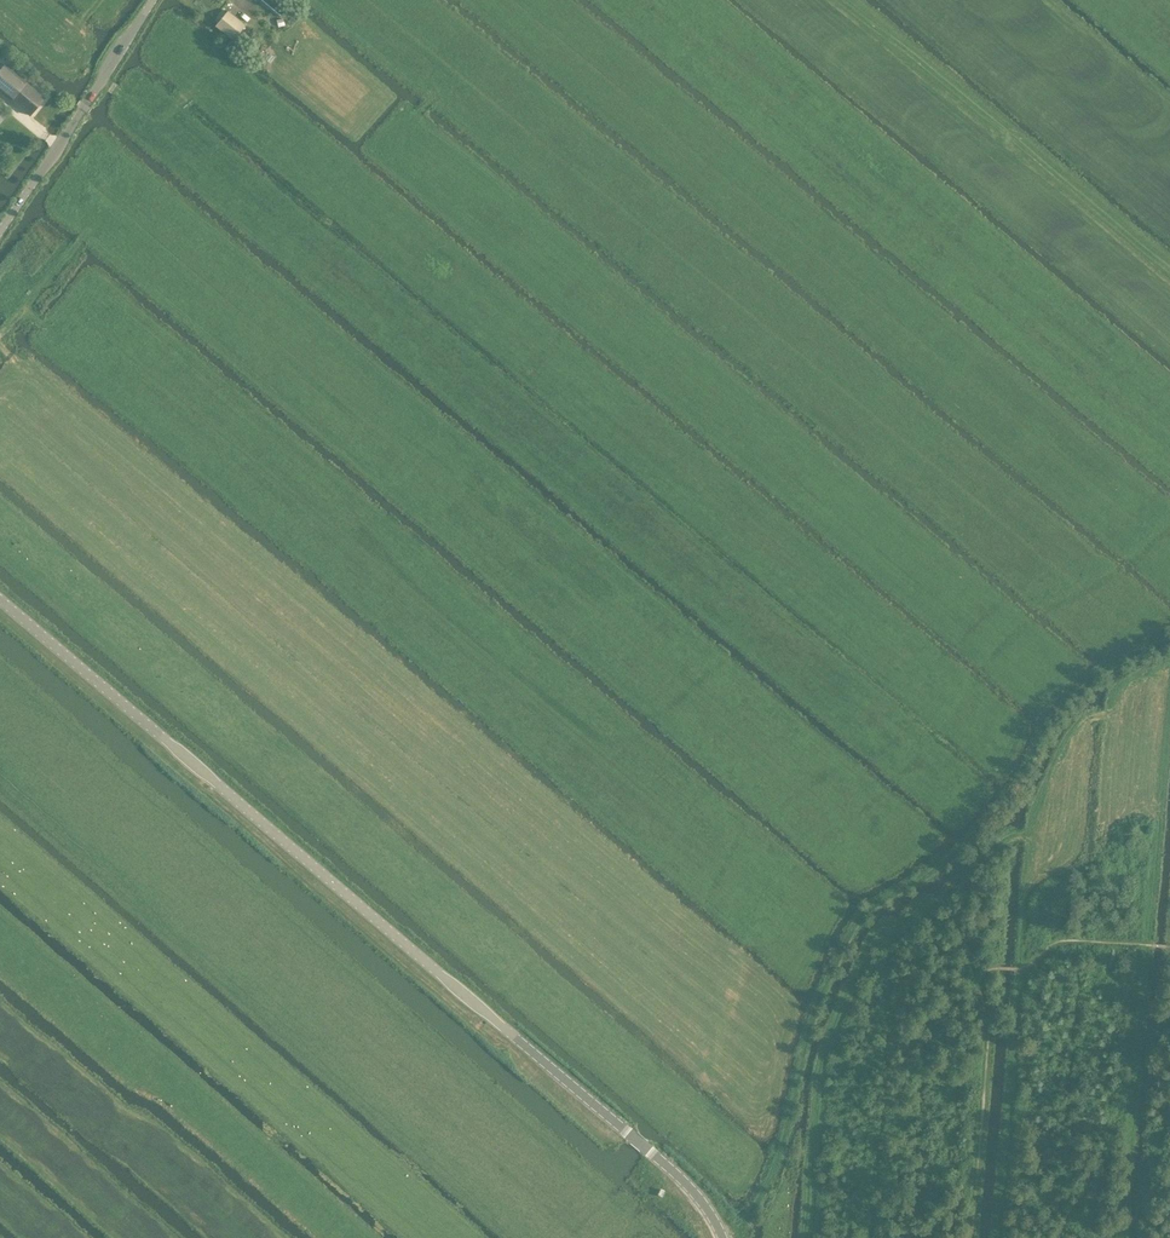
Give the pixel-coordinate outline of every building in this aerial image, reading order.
[(287,8),(277,0),(262,0),(260,2),(279,17),(287,8)] [(246,24),(228,10),(216,25),(234,39),(246,24)] [(4,64),(0,69),(0,90),(30,115),(44,98),(4,64)]
